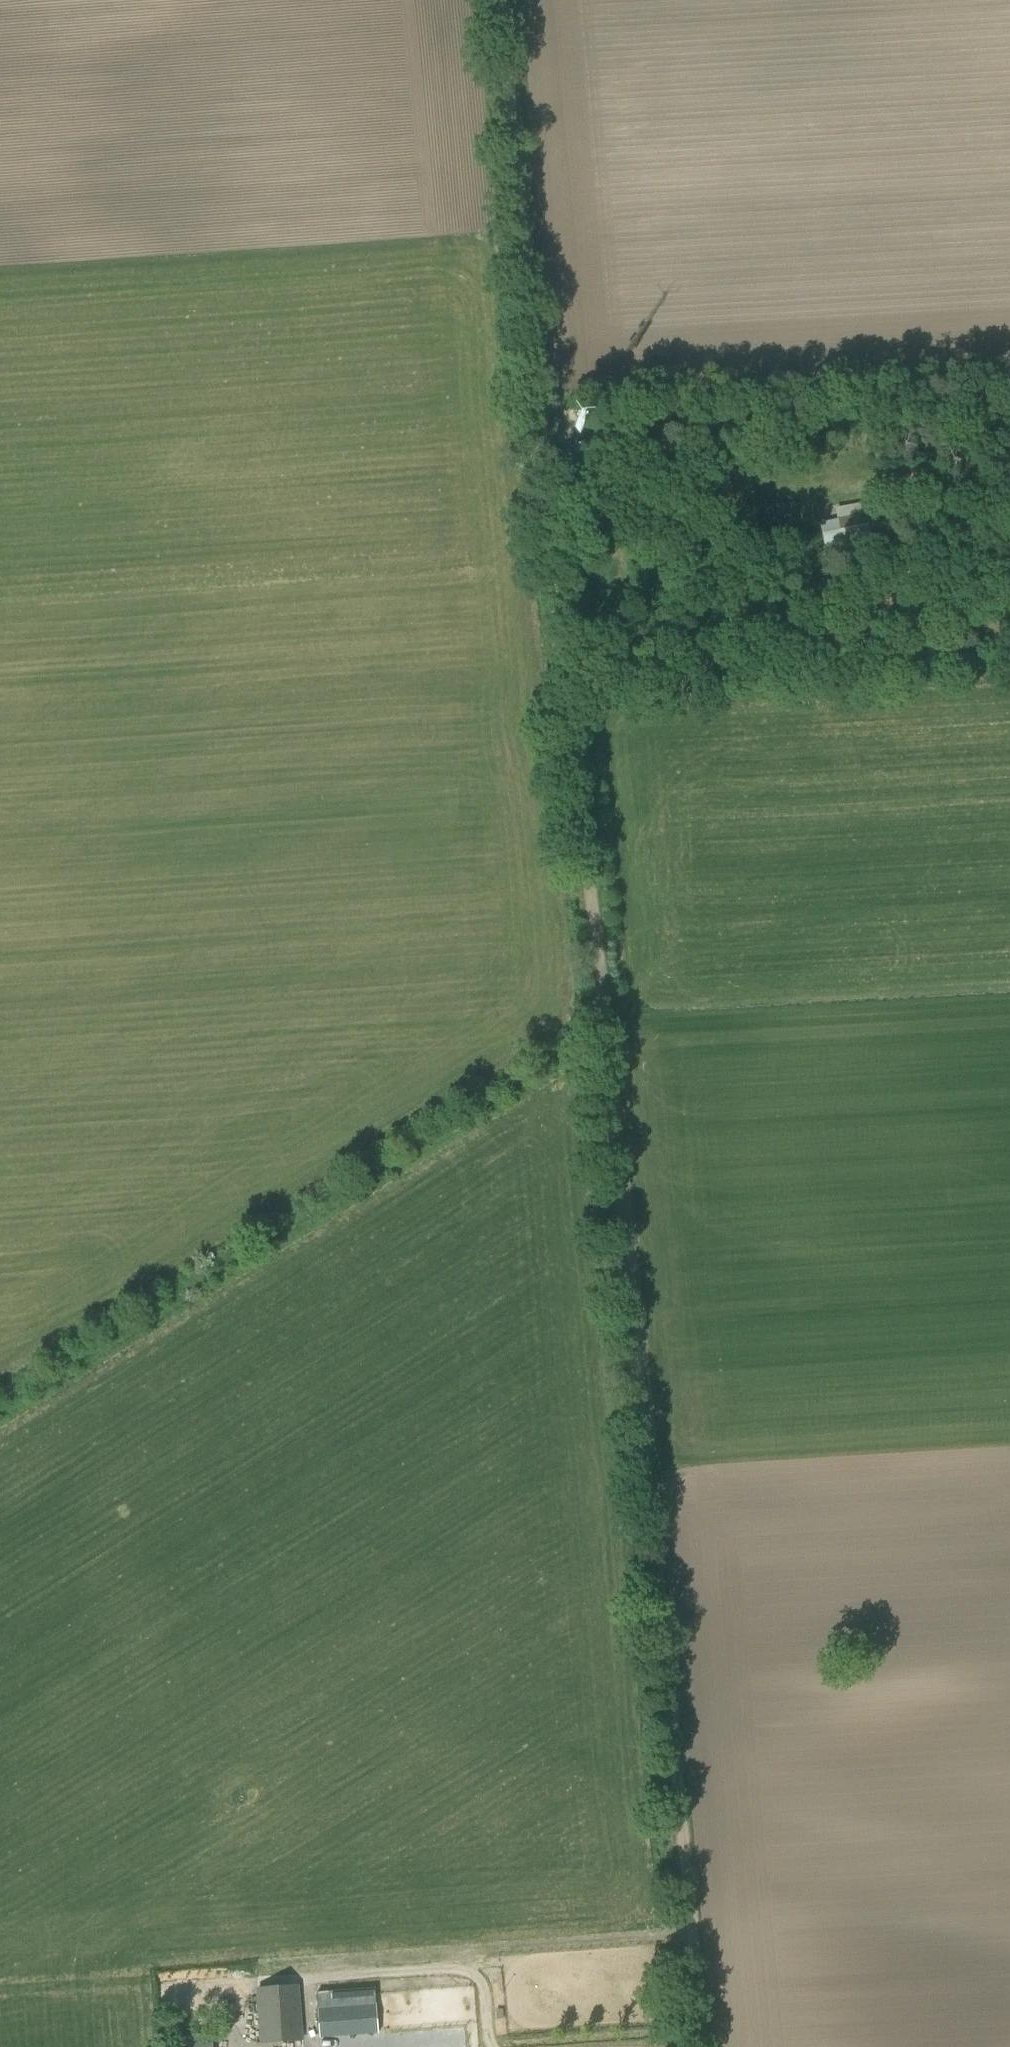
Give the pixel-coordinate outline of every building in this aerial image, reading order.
[(588,410),(568,412),(569,423),(589,421),(588,410)] [(843,550),(872,544),(866,513),(837,519),(843,550)] [(260,2044),(303,2042),(300,1985),(257,1988),(260,2044)] [(320,2038),(378,2034),(375,1989),(317,1993),(320,2038)] [(213,2035),(178,2038),(179,2046),(213,2046),(213,2035)]
